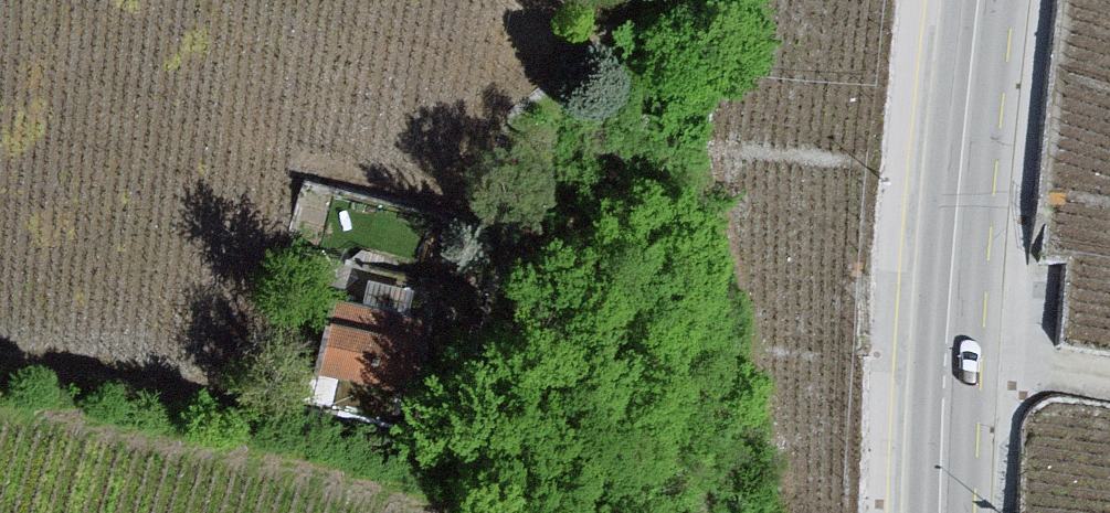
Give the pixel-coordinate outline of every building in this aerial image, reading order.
[(427,392),(437,312),(335,300),(326,380),(427,392)]
